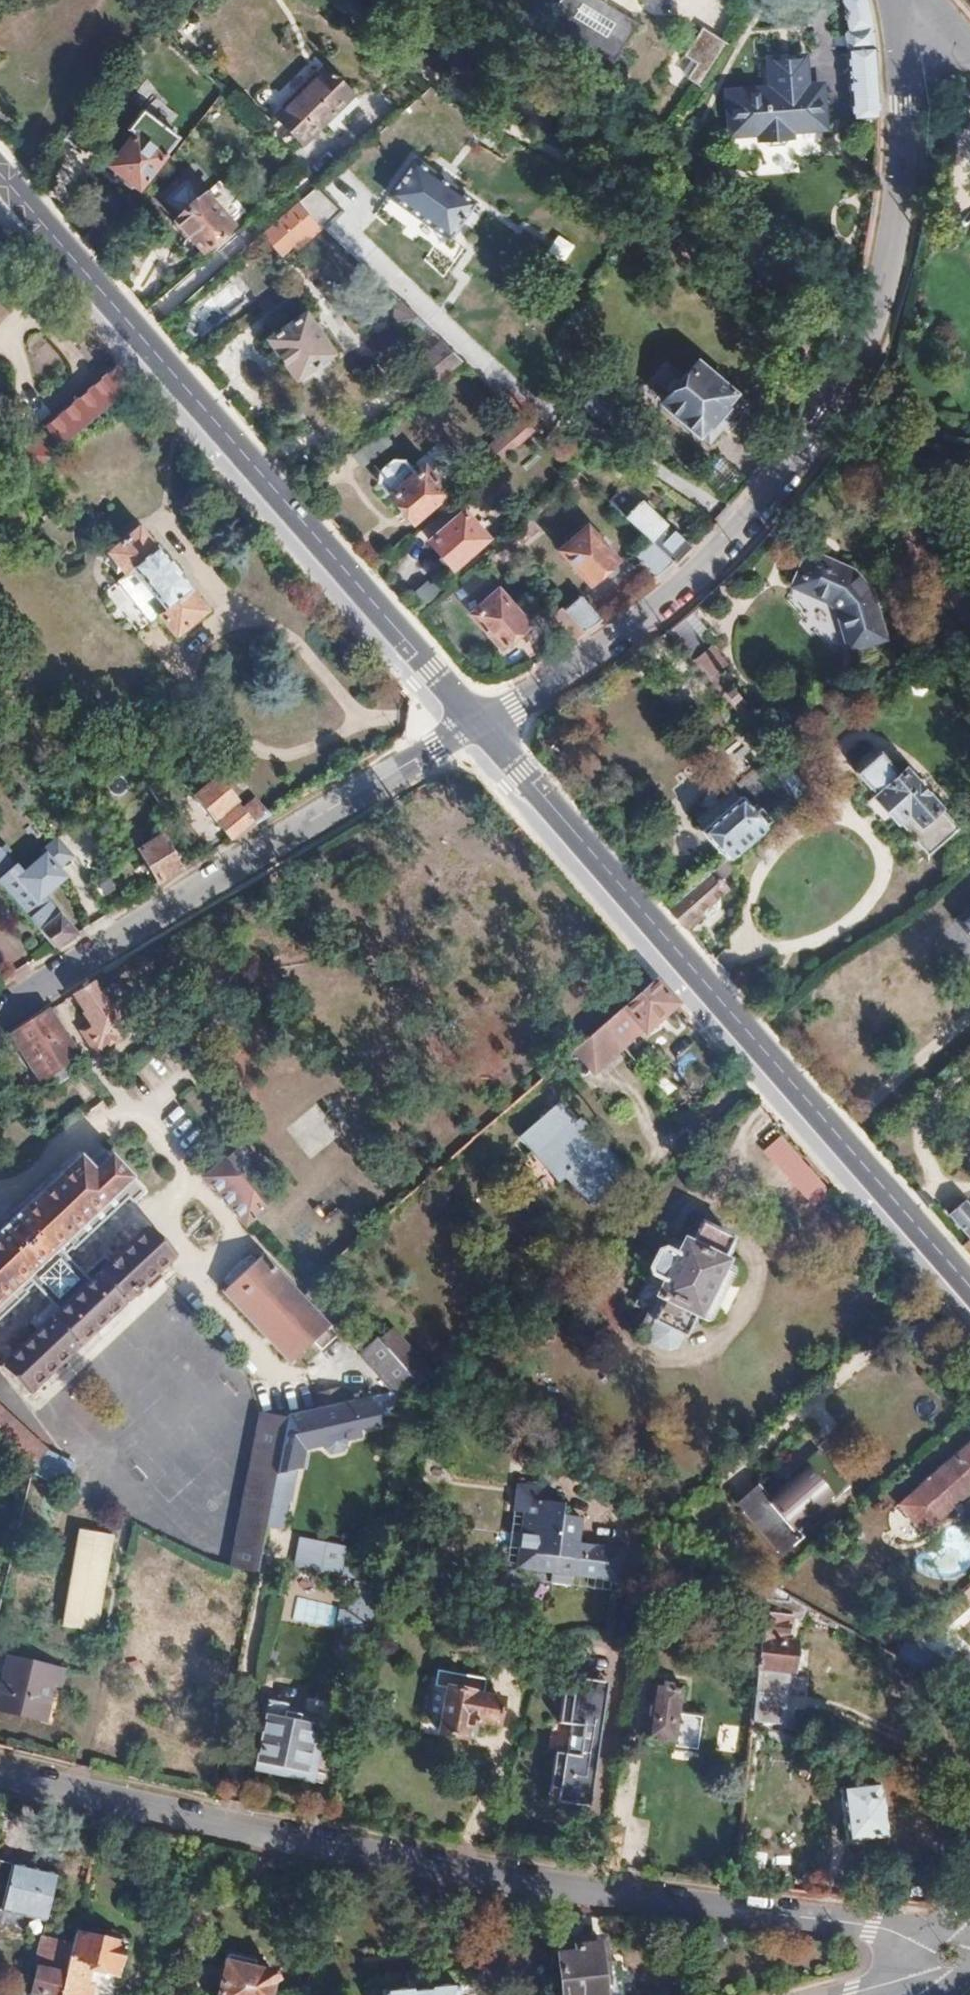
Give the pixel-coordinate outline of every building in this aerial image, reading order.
[(592,0),(564,0),(547,26),(613,67),(638,28),(592,0)] [(874,36),(869,12),(866,0),(841,0),(844,29),(840,29),(845,78),(849,116),(852,119),(850,125),(879,129),(880,120),(879,96),(878,76),(875,51),(874,36)] [(705,82),(731,40),(706,24),(688,52),(701,60),(692,74),(705,82)] [(770,86),(729,90),(732,128),(761,126),(762,137),(770,143),(783,142),(789,136),(789,134),(789,124),(822,121),(819,81),(805,83),(802,54),(769,57),(770,86)] [(325,64),(275,113),(302,140),(352,92),(325,64)] [(111,163),(140,185),(179,135),(144,108),(129,127),(135,132),(111,163)] [(475,201),(417,158),(391,193),(450,235),(475,201)] [(203,250),(234,221),(205,189),(204,190),(188,171),(158,197),(175,216),(174,217),(203,250)] [(344,207),(319,184),(300,200),(324,224),(326,226),(344,207)] [(324,224),(300,200),(266,230),(284,250),(303,234),(308,239),(324,224)] [(553,236),(547,256),(566,262),(572,242),(553,236)] [(403,328),(418,315),(403,300),(397,306),(398,314),(397,321),(403,328)] [(335,350),(306,309),(268,336),(297,377),(335,350)] [(434,383),(463,358),(444,339),(417,362),(428,375),(434,383)] [(739,397),(692,355),(657,395),(703,437),(739,397)] [(30,473),(73,436),(133,384),(118,367),(74,405),(71,402),(13,452),(30,473)] [(508,453),(536,429),(522,416),(496,440),(508,453)] [(447,490),(434,474),(432,476),(422,465),(416,471),(403,457),(394,457),(379,469),(379,480),(413,517),(447,490)] [(689,544),(623,482),(608,497),(644,532),(673,559),(684,549),(689,544)] [(430,538),(454,563),(487,533),(475,520),(473,523),(461,510),(430,538)] [(615,554),(586,522),(573,534),(574,536),(561,548),(589,578),(615,554)] [(108,555),(174,635),(203,611),(187,592),(190,589),(155,547),(153,549),(137,530),(108,555)] [(673,559),(649,537),(633,553),(656,574),(673,559)] [(869,592),(849,569),(805,549),(790,582),(825,598),(833,608),(844,645),(881,634),(869,592)] [(423,580),(411,594),(424,605),(436,591),(423,580)] [(527,620),(498,587),(485,598),(487,600),(473,612),(500,644),(527,620)] [(601,617),(583,598),(567,612),(583,631),(587,627),(601,617)] [(583,631),(567,612),(566,610),(562,606),(549,617),(569,640),(583,631)] [(720,662),(682,617),(677,621),(666,630),(702,671),(705,675),(720,662)] [(752,713),(712,669),(705,675),(745,720),(752,713)] [(772,722),(759,707),(745,720),(746,722),(757,735),(772,722)] [(952,825),(900,768),(896,771),(876,749),(852,771),(872,793),(870,796),(893,821),(895,819),(924,851),(952,825)] [(804,788),(776,755),(756,772),(784,806),(804,788)] [(264,816),(251,801),(237,812),(211,783),(191,798),(191,799),(226,840),(250,824),(264,816)] [(767,820),(754,806),(749,811),(736,796),(697,828),(716,849),(719,849),(725,856),(766,821),(767,820)] [(179,869),(158,836),(134,851),(156,883),(170,874),(179,869)] [(52,947),(70,936),(39,899),(71,871),(51,848),(19,875),(0,853),(0,886),(52,947)] [(694,910),(722,886),(708,870),(666,906),(668,907),(685,927),(699,915),(694,910)] [(593,1070),(640,1029),(642,1030),(672,1004),(668,999),(653,982),(615,1014),(575,1049),(593,1070)] [(122,1035),(136,1026),(133,1023),(152,1009),(144,997),(125,1009),(123,1006),(110,1015),(90,984),(87,985),(72,995),(92,1026),(82,1033),(94,1051),(121,1032),(122,1035)] [(76,1056),(51,1018),(58,1013),(54,1007),(40,1016),(2,1042),(7,1050),(16,1044),(39,1080),(76,1056)] [(573,1123),(555,1103),(518,1135),(556,1181),(563,1175),(589,1206),(626,1175),(578,1119),(573,1123)] [(819,1180),(781,1137),(765,1150),(804,1193),(819,1180)] [(0,1233),(0,1320),(27,1295),(24,1292),(32,1286),(50,1306),(30,1324),(37,1333),(0,1366),(0,1368),(25,1395),(175,1258),(148,1230),(109,1265),(102,1258),(81,1277),(63,1257),(72,1249),(74,1252),(129,1202),(132,1206),(144,1195),(111,1158),(94,1174),(81,1159),(0,1233)] [(220,1163),(201,1182),(242,1227),(261,1209),(259,1207),(271,1197),(252,1177),(241,1186),(220,1163)] [(961,1197),(945,1211),(966,1236),(969,1233),(969,1208),(961,1197)] [(696,1314),(723,1262),(720,1260),(731,1240),(700,1224),(690,1244),(683,1241),(675,1255),(662,1248),(655,1250),(646,1266),(650,1274),(634,1303),(649,1311),(640,1328),(649,1332),(650,1341),(665,1349),(673,1345),(679,1334),(683,1334),(694,1313),(696,1314)] [(966,1236),(959,1242),(969,1254),(969,1233),(966,1236)] [(321,1351),(336,1336),(260,1258),(222,1295),(291,1365),(313,1343),(321,1351)] [(713,1316),(734,1273),(731,1265),(723,1262),(696,1314),(706,1318),(713,1316)] [(430,1371),(393,1329),(378,1342),(381,1344),(416,1384),(417,1384),(430,1371)] [(416,1384),(381,1344),(378,1342),(377,1340),(360,1356),(391,1390),(416,1384)] [(357,1430),(375,1425),(374,1417),(391,1412),(387,1391),(372,1395),(343,1403),(315,1410),(286,1418),(285,1422),(280,1452),(278,1460),(265,1531),(280,1535),(285,1508),(292,1509),(298,1476),(294,1475),(298,1450),(306,1448),(307,1453),(317,1450),(326,1459),(340,1455),(343,1452),(344,1449),(344,1446),(343,1444),(358,1439),(357,1430)] [(343,1403),(342,1396),(333,1398),(331,1391),(319,1393),(321,1401),(313,1403),(315,1410),(343,1403)] [(16,1423),(0,1407),(0,1447),(32,1476),(34,1476),(48,1483),(78,1497),(84,1485),(72,1478),(79,1464),(41,1445),(33,1437),(16,1423)] [(280,1452),(285,1422),(260,1417),(252,1454),(278,1460),(280,1452)] [(898,1504),(923,1532),(969,1492),(969,1441),(898,1504)] [(738,1504),(779,1552),(798,1535),(792,1528),(829,1496),(831,1497),(844,1486),(816,1453),(796,1470),(800,1474),(768,1500),(758,1487),(738,1504)] [(265,1531),(278,1460),(252,1454),(234,1547),(260,1553),(265,1531)] [(514,1563),(534,1566),(533,1575),(567,1580),(569,1571),(616,1577),(621,1545),(575,1538),(579,1515),(558,1512),(560,1499),(548,1498),(550,1484),(515,1479),(511,1505),(522,1506),(518,1530),(517,1542),(514,1563)] [(94,1635),(110,1540),(80,1535),(62,1629),(94,1635)] [(337,1580),(343,1552),(299,1544),(294,1572),(337,1580)] [(258,1564),(260,1553),(234,1547),(230,1570),(256,1575),(258,1564)] [(366,1652),(375,1605),(375,1602),(351,1597),(349,1609),(344,1634),(341,1647),(366,1652)] [(344,1634),(349,1609),(342,1608),(337,1633),(344,1634)] [(788,1672),(793,1619),(760,1615),(755,1669),(788,1672)] [(940,1660),(911,1643),(908,1647),(901,1643),(894,1655),(930,1676),(940,1660)] [(793,1647),(792,1666),(807,1667),(808,1648),(793,1647)] [(64,1675),(9,1661),(0,1696),(0,1712),(41,1722),(49,1689),(60,1691),(64,1675)] [(604,1694),(606,1679),(563,1674),(561,1688),(604,1694)] [(680,1683),(651,1680),(643,1739),(672,1742),(672,1746),(696,1749),(701,1713),(676,1710),(680,1683)] [(447,1686),(437,1733),(462,1737),(465,1722),(476,1725),(477,1719),(496,1723),(500,1699),(471,1694),(472,1690),(447,1686)] [(587,1774),(592,1735),(599,1737),(604,1694),(561,1688),(557,1721),(568,1723),(564,1752),(554,1751),(549,1787),(557,1788),(556,1800),(589,1805),(593,1775),(587,1774)] [(285,1708),(268,1704),(257,1761),(304,1771),(313,1729),(283,1722),(285,1708)] [(593,1775),(599,1737),(592,1735),(587,1774),(593,1775)] [(883,1839),(876,1782),(871,1783),(870,1769),(840,1773),(842,1787),(839,1787),(846,1843),(883,1839)] [(556,1800),(557,1788),(549,1787),(548,1798),(556,1800)] [(55,1877),(0,1864),(0,1910),(45,1920),(55,1877)] [(124,1947),(76,1936),(73,1945),(62,1994),(86,1994),(91,1973),(117,1979),(124,1947)] [(73,1945),(51,1940),(43,1943),(40,1943),(35,1968),(36,1968),(30,1994),(36,1994),(62,1994),(73,1945)] [(615,1959),(605,1960),(603,1944),(557,1948),(562,1994),(619,1994),(615,1959)] [(275,1984),(280,1979),(270,1968),(264,1973),(225,1964),(218,1994),(272,1994),(275,1984)] [(457,1984),(383,1991),(384,1994),(458,1994),(457,1984)]
